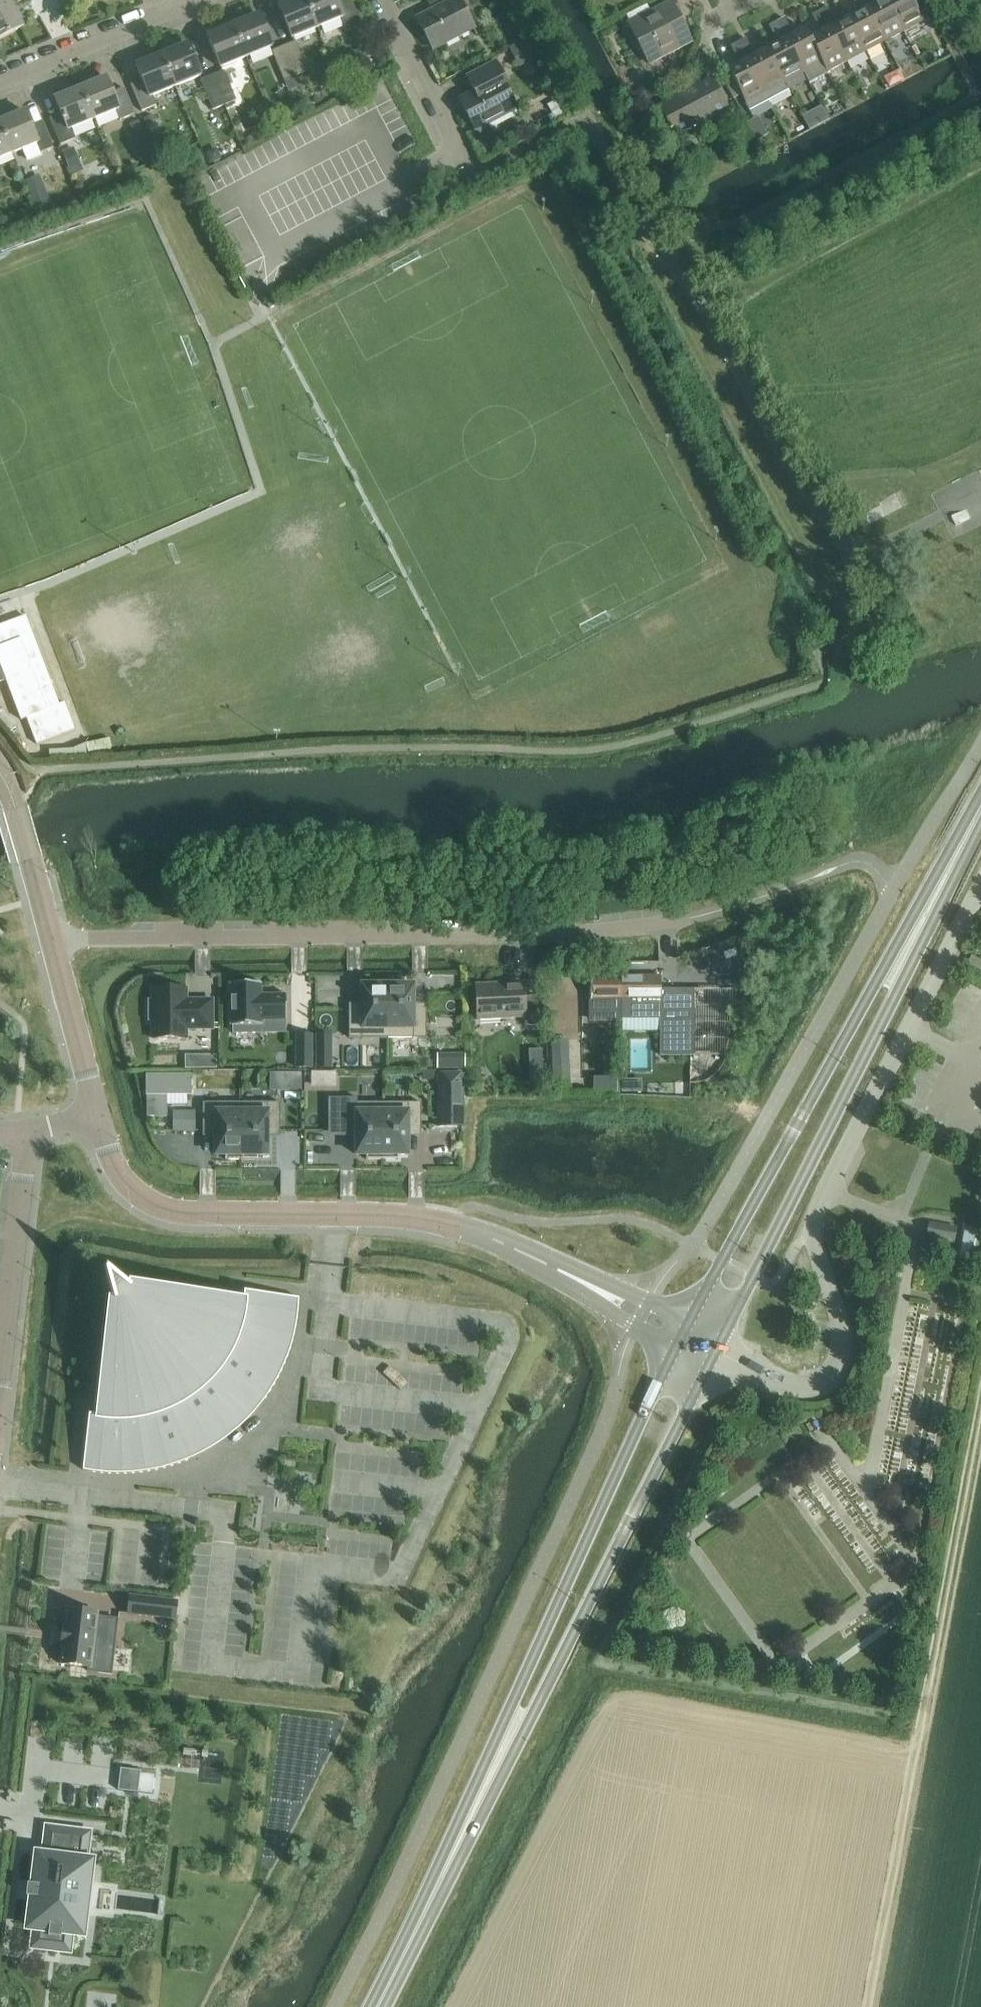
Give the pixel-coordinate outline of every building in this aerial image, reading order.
[(12,5),(9,0),(0,0),(0,12),(12,5)] [(318,31),(306,0),(299,0),(279,8),(292,42),(318,31)] [(318,31),(342,21),(348,34),(363,27),(352,0),(341,0),(337,1),(337,0),(306,0),(318,31)] [(461,0),(426,0),(433,12),(417,20),(433,52),(476,30),(461,0)] [(866,55),(886,44),(862,0),(852,0),(860,15),(848,21),(866,55)] [(886,44),(905,34),(887,0),(875,7),(872,0),(862,0),(886,44)] [(905,34),(924,24),(911,0),(888,0),(887,0),(905,34)] [(679,17),(681,16),(674,2),(628,25),(649,66),(692,44),(679,17)] [(12,5),(0,12),(0,42),(24,29),(16,14),(12,5)] [(819,13),(847,65),(866,55),(848,21),(837,27),(836,26),(827,9),(819,13)] [(827,75),(828,75),(847,65),(819,13),(812,17),(821,35),(811,40),(810,41),(823,66),(827,75)] [(234,27),(247,61),(274,50),(260,16),(234,27)] [(804,76),(809,86),(829,76),(828,75),(827,75),(823,66),(810,41),(811,40),(806,31),(794,37),(785,20),(777,24),(804,76)] [(767,52),(790,96),(785,86),(804,76),(777,24),(769,28),(778,46),(767,52)] [(221,72),(247,61),(234,27),(207,38),(221,72)] [(527,40),(509,49),(519,68),(537,59),(527,40)] [(738,44),(771,106),(790,96),(767,52),(756,57),(747,40),(738,44)] [(284,48),(296,78),(308,73),(296,43),(284,48)] [(724,79),(729,90),(734,99),(741,96),(752,116),(771,106),(738,44),(731,48),(740,65),(729,72),(731,75),(724,79)] [(161,57),(175,90),(202,79),(189,46),(161,57)] [(284,83),(296,78),(284,48),(272,53),(284,83)] [(929,55),(920,60),(925,69),(934,65),(929,55)] [(157,107),(154,99),(175,90),(161,57),(136,67),(143,83),(131,87),(142,114),(157,107)] [(476,133),(519,110),(503,81),(504,80),(497,66),(469,80),(476,93),(459,102),(476,133)] [(212,78),(224,107),(236,103),(224,73),(212,78)] [(213,112),(224,107),(212,78),(201,82),(213,112)] [(81,90),(94,123),(117,114),(120,122),(135,116),(124,90),(113,94),(107,79),(81,90)] [(711,81),(699,88),(697,84),(673,97),(675,101),(660,109),(676,139),(700,126),(702,130),(729,115),(711,81)] [(73,132),(94,123),(81,90),(55,101),(61,116),(50,121),(61,147),(76,141),(73,132)] [(0,124),(13,157),(23,153),(24,155),(32,164),(42,159),(40,155),(54,150),(43,123),(32,128),(26,113),(0,124)] [(153,117),(144,120),(146,127),(156,124),(153,117)] [(139,122),(130,126),(133,134),(143,130),(139,122)] [(13,157),(0,124),(0,162),(13,157)] [(217,149),(206,154),(211,165),(222,160),(217,149)] [(46,194),(31,199),(35,210),(50,205),(46,194)] [(891,616),(880,621),(887,636),(899,631),(891,616)] [(6,683),(21,722),(26,720),(36,747),(76,732),(65,703),(59,705),(26,618),(0,628),(0,685),(6,683)] [(967,966),(980,972),(980,971),(980,962),(972,957),(969,962),(967,966)] [(619,976),(591,976),(591,986),(591,1000),(619,1001),(619,976)] [(649,976),(619,976),(619,1001),(621,1001),(621,1021),(661,1021),(661,1059),(694,1059),(694,992),(660,991),(660,990),(661,977),(649,976)] [(388,1039),(388,982),(371,982),(372,987),(362,987),(362,1005),(362,1011),(349,1011),(349,1039),(388,1039)] [(404,982),(388,982),(388,1039),(426,1039),(426,1011),(414,1011),(414,1005),(414,987),(404,987),(404,982)] [(260,985),(231,985),(231,1027),(233,1028),(233,1035),(264,1035),(264,1028),(264,1021),(286,1021),(286,996),(262,996),(262,985),(260,985)] [(476,988),(477,1020),(524,1018),(524,1027),(537,1027),(536,997),(524,998),(523,985),(476,988)] [(153,1002),(149,1002),(149,1021),(153,1021),(153,1040),(187,1040),(187,1030),(200,1030),(213,1030),(213,1000),(200,1000),(187,1000),(187,989),(153,989),(153,1001),(153,1002)] [(313,1036),(296,1036),(296,1069),(313,1069),(313,1036)] [(333,1036),(316,1036),(316,1069),(333,1069),(333,1036)] [(552,1041),(554,1095),(570,1094),(570,1090),(572,1090),(570,1040),(552,1041)] [(542,1050),(529,1051),(529,1062),(543,1061),(542,1050)] [(465,1055),(437,1055),(437,1070),(466,1070),(465,1055)] [(207,1056),(196,1071),(217,1071),(217,1056),(207,1056)] [(336,1073),(315,1073),(315,1089),(336,1089),(336,1073)] [(302,1074),(273,1074),(273,1090),(302,1090),(302,1074)] [(191,1075),(146,1076),(147,1097),(147,1118),(167,1118),(166,1097),(192,1096),(191,1075)] [(465,1075),(437,1075),(437,1127),(465,1127),(465,1075)] [(648,1094),(648,1095),(671,1097),(671,1098),(686,1098),(686,1096),(687,1081),(674,1080),(674,1079),(659,1078),(659,1079),(649,1079),(648,1094)] [(632,1080),(622,1081),(622,1093),(632,1093),(632,1080)] [(241,1104),(203,1103),(203,1136),(216,1136),(216,1137),(216,1156),(225,1157),(225,1161),(241,1161),(241,1104)] [(279,1104),(241,1104),(241,1161),(258,1161),(258,1157),(268,1157),(268,1137),(279,1137),(280,1104),(279,1104)] [(382,1161),(382,1104),(343,1104),(343,1132),(356,1132),(356,1138),(356,1156),(366,1156),(366,1161),(382,1161)] [(421,1104),(382,1104),(382,1161),(398,1161),(398,1156),(408,1156),(408,1138),(408,1132),(421,1132),(421,1104)] [(173,1111),(173,1133),(195,1133),(196,1112),(173,1111)] [(954,1245),(957,1229),(930,1224),(928,1232),(927,1240),(954,1245)] [(968,1239),(965,1257),(975,1259),(978,1241),(968,1239)] [(90,1416),(83,1471),(98,1474),(122,1475),(146,1473),(169,1468),(190,1460),(212,1449),(231,1436),(249,1421),(264,1402),(277,1383),(287,1361),(294,1338),(298,1315),(299,1300),(245,1293),(244,1300),(129,1286),(128,1292),(108,1279),(106,1280),(113,1303),(109,1303),(95,1417),(90,1416)] [(129,1598),(127,1618),(177,1624),(179,1604),(129,1598)] [(97,1614),(67,1610),(61,1667),(88,1670),(87,1674),(113,1677),(119,1620),(99,1618),(99,1617),(99,1615),(99,1614),(97,1614)] [(120,1770),(118,1792),(139,1794),(141,1773),(120,1770)] [(35,1854),(26,1932),(31,1932),(33,1932),(31,1948),(39,1949),(69,1953),(71,1937),(86,1938),(88,1919),(92,1889),(92,1885),(94,1869),(95,1860),(85,1859),(88,1839),(83,1839),(70,1837),(55,1835),(51,1834),(49,1834),(46,1855),(35,1854)]
